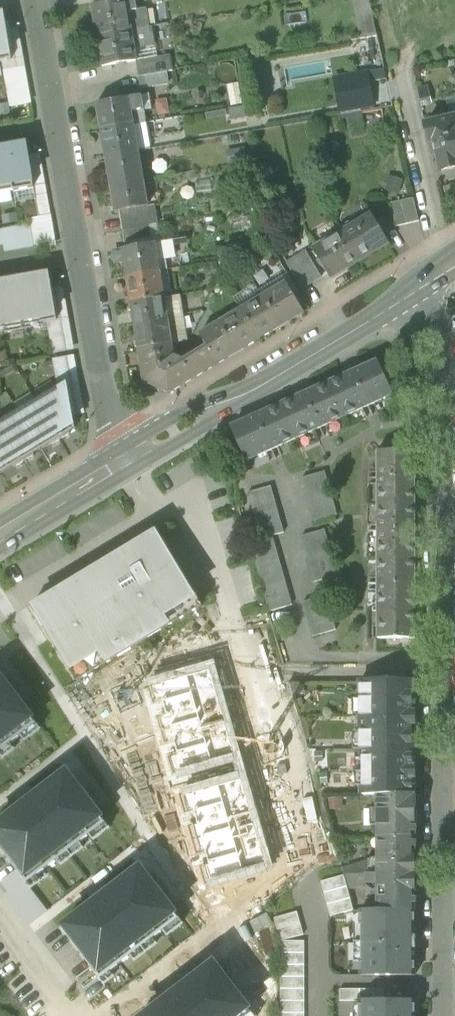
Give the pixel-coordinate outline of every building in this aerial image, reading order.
[(135,0),(127,2),(132,31),(149,28),(146,10),(138,11),(136,1),(135,0)] [(359,39),(377,36),(372,16),(369,0),(350,0),(359,39)] [(97,37),(132,31),(127,2),(127,1),(126,1),(92,7),(97,37)] [(149,28),(132,31),(135,50),(154,47),(150,28),(149,28)] [(18,29),(7,31),(12,61),(2,62),(3,71),(26,67),(18,29)] [(7,31),(0,32),(0,50),(2,62),(12,61),(7,31)] [(137,62),(135,50),(132,31),(97,37),(103,68),(136,62),(137,62)] [(156,58),(154,47),(135,50),(137,62),(156,58)] [(136,62),(139,77),(166,72),(173,71),(170,56),(156,58),(137,62),(136,62)] [(3,71),(5,84),(28,80),(26,67),(3,71)] [(367,71),(334,76),(341,112),(372,107),(367,71)] [(166,72),(139,77),(141,90),(168,85),(166,72)] [(5,84),(7,96),(30,92),(28,80),(5,84)] [(32,104),(30,92),(7,96),(10,108),(32,104)] [(150,95),(141,96),(144,110),(144,112),(152,110),(150,95)] [(130,99),(132,113),(144,110),(141,96),(130,99)] [(101,131),(134,125),(132,113),(130,99),(97,104),(101,131)] [(144,112),(144,110),(132,113),(134,125),(146,123),(144,112)] [(453,112),(454,118),(425,125),(431,150),(436,148),(442,172),(454,169),(454,112),(453,112)] [(342,117),(344,129),(364,126),(362,113),(342,117)] [(167,129),(166,120),(154,122),(155,131),(167,129)] [(101,131),(106,158),(139,152),(151,150),(146,123),(134,125),(101,131)] [(7,148),(13,184),(33,181),(27,145),(7,148)] [(13,184),(7,148),(0,150),(0,186),(13,184)] [(106,158),(111,186),(144,181),(139,152),(106,158)] [(29,156),(40,217),(51,215),(40,154),(29,156)] [(34,188),(33,181),(13,184),(14,192),(34,188)] [(148,206),(144,181),(111,186),(115,213),(119,212),(148,207),(148,206)] [(13,184),(0,186),(0,194),(14,192),(13,184)] [(441,187),(446,208),(454,205),(454,184),(441,187)] [(390,204),(395,227),(418,222),(412,199),(390,204)] [(119,212),(123,232),(150,227),(158,225),(155,205),(148,206),(148,207),(119,212)] [(320,246),(343,233),(336,222),(335,212),(309,227),(320,246)] [(30,219),(36,250),(57,246),(51,216),(30,219)] [(371,216),(343,233),(360,261),(388,244),(371,216)] [(31,226),(1,231),(4,245),(5,253),(35,248),(33,240),(33,239),(31,229),(31,226)] [(153,239),(150,227),(123,232),(125,244),(153,239)] [(331,278),(360,261),(343,233),(320,246),(314,250),(331,278)] [(155,243),(122,249),(124,263),(126,278),(160,271),(158,261),(155,243)] [(160,243),(155,243),(158,261),(174,258),(172,246),(161,248),(160,243)] [(284,261),(300,287),(320,275),(304,249),(288,259),(284,261)] [(167,270),(160,271),(164,294),(171,293),(167,270)] [(164,298),(164,294),(160,271),(126,278),(131,304),(164,298)] [(48,323),(42,291),(52,290),(49,275),(0,284),(0,331),(5,330),(5,326),(40,320),(41,324),(48,323)] [(286,283),(263,297),(281,326),(304,312),(286,283)] [(63,288),(52,290),(57,321),(48,323),(53,353),(74,349),(63,288)] [(57,321),(52,290),(42,291),(48,323),(57,321)] [(258,340),(281,326),(263,297),(240,310),(258,340)] [(134,323),(168,317),(165,303),(164,298),(131,304),(134,323)] [(178,300),(165,303),(168,317),(181,315),(178,300)] [(236,353),(258,340),(240,310),(218,323),(236,353)] [(181,315),(168,317),(171,337),(184,335),(181,315)] [(172,344),(171,337),(168,317),(134,323),(139,349),(172,344)] [(206,371),(236,353),(218,323),(200,335),(207,347),(196,354),(206,371)] [(169,394),(206,371),(196,354),(184,361),(174,357),(172,344),(139,349),(144,381),(169,394)] [(52,360),(59,391),(67,386),(73,416),(85,415),(74,356),(52,360)] [(377,361),(353,372),(369,406),(392,395),(377,361)] [(345,417),(369,406),(353,372),(329,383),(345,417)] [(320,428),(345,417),(329,383),(305,394),(320,428)] [(41,401),(38,403),(60,441),(70,434),(69,433),(76,429),(73,416),(67,386),(59,391),(41,402),(41,401)] [(296,439),(320,428),(305,394),(281,405),(296,439)] [(50,447),(60,441),(38,403),(35,405),(23,413),(23,412),(20,414),(41,450),(49,445),(50,447)] [(272,450),(296,439),(281,405),(257,416),(272,450)] [(33,454),(41,450),(20,414),(17,416),(5,423),(2,425),(24,462),(35,456),(33,454)] [(247,462),(272,450),(257,416),(231,428),(247,462)] [(24,462),(2,425),(0,426),(0,462),(6,471),(13,466),(14,468),(24,462)] [(377,452),(377,478),(415,477),(415,452),(377,452)] [(298,479),(311,523),(322,520),(338,516),(335,504),(327,478),(326,472),(298,479)] [(377,478),(378,504),(415,504),(415,477),(377,478)] [(247,494),(260,538),(272,535),(283,532),(270,487),(247,494)] [(378,504),(378,531),(415,531),(415,504),(378,504)] [(378,531),(378,557),(415,557),(415,531),(378,531)] [(32,607),(77,682),(203,607),(157,532),(32,607)] [(301,539),(313,583),(322,581),(338,576),(333,557),(326,532),(301,539)] [(291,604),(272,535),(260,538),(249,541),(258,574),(269,611),(291,604)] [(378,557),(378,584),(415,584),(415,557),(378,557)] [(378,584),(378,610),(415,610),(415,584),(378,584)] [(303,600),(313,634),(336,627),(334,622),(331,610),(326,594),(303,600)] [(415,622),(415,610),(378,610),(378,639),(415,639),(415,622)] [(205,652),(191,656),(194,667),(208,663),(205,652)] [(209,670),(156,686),(181,770),(234,755),(209,670)] [(4,739),(9,746),(10,745),(22,736),(23,735),(18,729),(32,718),(0,677),(0,743),(4,739)] [(362,795),(377,795),(416,795),(416,793),(414,793),(414,779),(416,779),(416,766),(414,766),(414,725),(416,725),(416,712),(414,712),(414,683),(360,683),(360,699),(362,699),(362,717),(360,717),(360,732),(362,732),(362,795)] [(18,729),(23,735),(36,725),(32,718),(18,729)] [(40,730),(36,725),(23,735),(22,736),(26,741),(40,730)] [(9,746),(4,739),(0,743),(0,753),(9,746)] [(10,745),(9,746),(0,753),(0,761),(14,750),(10,745)] [(0,825),(0,849),(22,878),(30,872),(35,878),(37,877),(57,861),(59,860),(55,853),(73,839),(78,845),(80,844),(91,836),(92,834),(87,828),(101,818),(67,773),(0,825)] [(240,779),(187,794),(212,881),(266,865),(240,779)] [(377,795),(377,838),(416,838),(416,795),(377,795)] [(87,828),(92,834),(106,824),(101,818),(87,828)] [(110,829),(106,824),(92,834),(91,836),(94,841),(110,829)] [(377,838),(378,874),(416,874),(416,838),(377,838)] [(55,853),(59,860),(78,845),(73,839),(55,853)] [(84,849),(80,844),(78,845),(59,860),(57,861),(61,866),(84,849)] [(120,878),(139,868),(134,859),(115,868),(120,878)] [(140,869),(62,929),(96,973),(104,967),(109,974),(111,972),(131,956),(133,955),(128,949),(147,934),(152,941),(154,939),(164,931),(166,930),(161,924),(174,913),(140,869)] [(16,871),(0,883),(8,893),(4,896),(29,928),(49,912),(16,871)] [(30,872),(22,878),(27,884),(35,878),(30,872)] [(254,881),(247,873),(237,882),(244,890),(254,881)] [(366,885),(377,885),(378,874),(366,874),(366,885)] [(416,910),(416,874),(378,874),(377,885),(378,910),(415,910),(416,910)] [(331,916),(354,910),(344,875),(321,882),(331,916)] [(41,882),(37,877),(35,878),(27,884),(31,889),(41,882)] [(415,976),(415,910),(378,910),(360,910),(360,925),(363,925),(363,960),(361,960),(360,976),(415,976)] [(274,919),(281,942),(304,935),(297,912),(274,919)] [(179,920),(174,913),(161,924),(166,930),(179,920)] [(183,925),(179,920),(166,930),(164,931),(168,936),(183,925)] [(128,949),(133,955),(152,941),(147,934),(128,949)] [(157,944),(154,939),(152,941),(133,955),(131,956),(136,961),(157,944)] [(281,1015),(305,1015),(305,941),(281,942),(281,1015)] [(254,1015),(214,965),(148,1015),(253,1015),(254,1015)] [(104,967),(96,973),(101,980),(109,974),(104,967)] [(109,974),(101,980),(105,985),(115,977),(111,972),(109,974)] [(340,989),(340,1001),(359,1001),(384,1001),(384,989),(340,989)] [(416,1001),(384,1001),(359,1001),(360,1015),(416,1015),(416,1001)]
